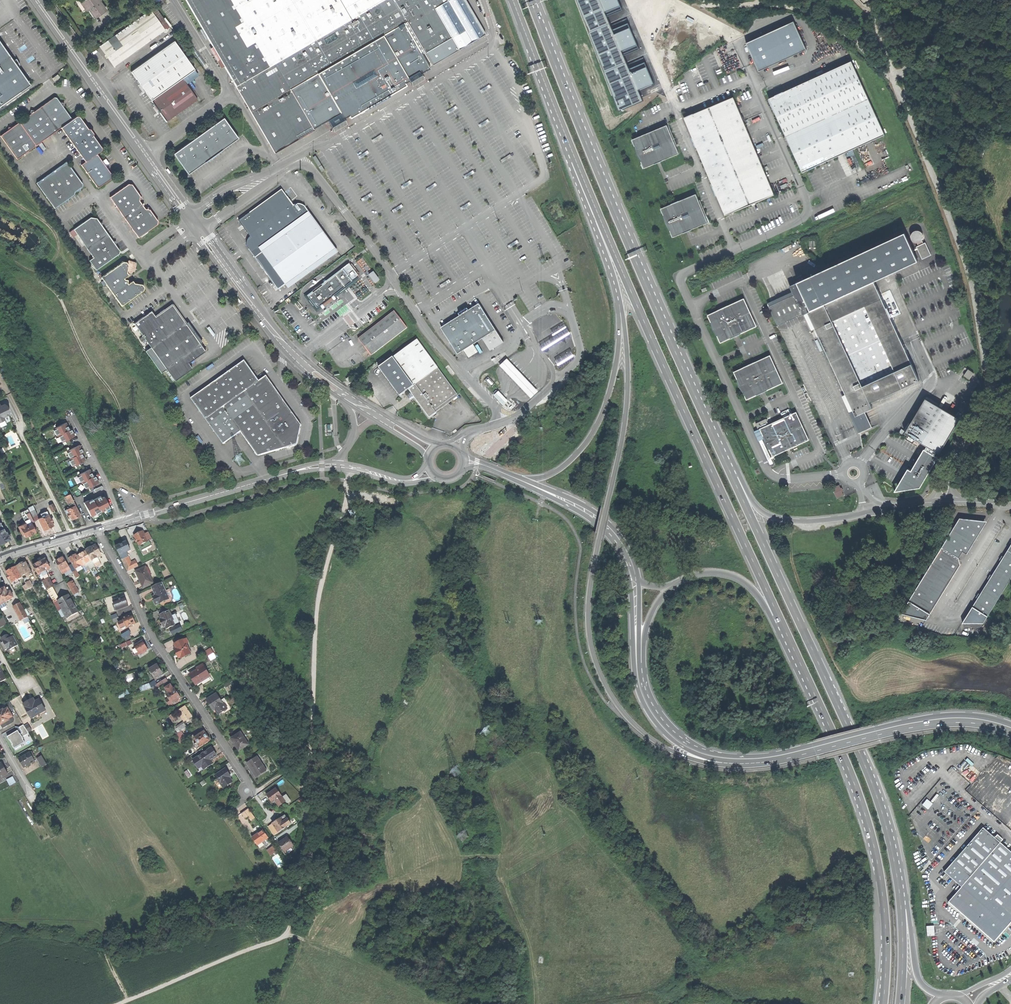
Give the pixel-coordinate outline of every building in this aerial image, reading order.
[(81,4),(84,8),(87,12),(89,11),(95,19),(106,11),(100,3),(101,2),(100,0),(86,0),(81,4)] [(314,130),(309,122),(325,113),(325,112),(328,117),(337,112),(334,107),(335,107),(372,85),(403,67),(406,71),(415,66),(412,61),(416,59),(416,60),(422,56),(403,23),(406,21),(424,52),(451,36),(434,8),(447,0),(185,0),(275,153),(314,130)] [(450,5),(447,0),(434,8),(451,36),(456,34),(442,10),(450,5)] [(107,57),(114,68),(165,32),(150,11),(100,47),(107,57)] [(793,21),(746,43),(759,71),(806,49),(793,21)] [(0,42),(0,105),(31,85),(0,42)] [(147,96),(151,101),(182,80),(182,79),(195,70),(175,42),(131,72),(137,81),(145,93),(147,96)] [(804,172),(886,134),(853,60),(770,98),(804,172)] [(151,101),(166,122),(197,101),(182,80),(151,101)] [(145,93),(137,81),(136,81),(145,93)] [(442,103),(443,105),(452,100),(451,97),(442,103)] [(726,215),(775,195),(734,97),(685,117),(726,215)] [(54,98),(19,123),(36,146),(61,128),(85,162),(81,165),(96,187),(99,187),(111,178),(112,176),(96,155),(101,151),(101,149),(92,137),(90,136),(87,132),(88,130),(79,117),(76,117),(72,120),(56,99),(54,98)] [(165,123),(166,122),(151,101),(150,102),(165,123)] [(181,166),(188,175),(238,139),(223,119),(173,155),(181,166)] [(1,136),(17,159),(36,146),(19,123),(1,136)] [(644,168),(679,153),(668,125),(633,139),(635,146),(637,154),(641,160),(644,168)] [(321,165),(315,156),(312,158),(317,167),(321,165)] [(66,162),(37,183),(55,208),(64,202),(65,199),(68,199),(74,195),(74,192),(82,187),(82,184),(66,162)] [(109,198),(138,239),(157,225),(157,221),(149,210),(145,210),(139,201),(139,196),(131,185),(128,185),(109,198)] [(249,252),(255,260),(262,255),(261,254),(311,218),(306,211),(304,208),(301,207),(298,206),(295,206),(292,208),(281,192),(238,223),(250,239),(247,241),(246,243),(246,246),(246,250),(248,252),(249,252)] [(670,228),(673,236),(708,222),(696,194),(661,208),(664,214),(666,223),(670,228)] [(89,262),(95,271),(119,255),(119,251),(115,246),(113,242),(102,227),(101,225),(100,223),(97,219),(90,218),(73,230),(93,258),(89,262)] [(267,276),(278,292),(285,287),(335,251),(311,218),(261,254),(262,255),(255,260),(267,276)] [(912,241),(922,243),(924,232),(914,229),(912,241)] [(917,262),(903,233),(797,281),(810,310),(874,281),(917,262)] [(917,246),(923,259),(932,254),(926,242),(917,246)] [(920,260),(923,258),(918,247),(915,249),(920,260)] [(141,285),(134,284),(130,283),(128,285),(127,283),(124,281),(123,280),(126,278),(126,273),(128,266),(126,263),(123,263),(101,278),(121,307),(144,291),(144,288),(141,285)] [(352,263),(336,275),(310,295),(311,295),(307,298),(310,302),(308,304),(310,306),(311,304),(314,308),(316,310),(320,307),(321,309),(323,307),(322,307),(332,299),(332,300),(334,299),(333,298),(346,288),(361,275),(352,263)] [(374,283),(379,281),(375,271),(369,274),(374,283)] [(854,410),(856,415),(864,411),(872,407),(870,402),(919,380),(874,281),(810,310),(809,311),(854,410)] [(722,343),(758,326),(745,298),(709,315),(711,321),(714,330),(718,335),(722,343)] [(294,305),(299,311),(303,309),(298,303),(294,305)] [(474,306),(442,326),(451,341),(459,353),(487,335),(492,332),(496,329),(480,303),(474,306)] [(133,324),(175,382),(192,369),(188,364),(205,352),(172,305),(155,317),(151,312),(133,324)] [(360,338),(373,354),(409,327),(396,310),(360,338)] [(207,328),(213,336),(216,334),(210,326),(207,328)] [(500,334),(496,329),(492,332),(496,338),(500,334)] [(539,341),(543,348),(552,342),(559,338),(554,330),(548,335),(539,341)] [(496,338),(492,332),(487,335),(491,341),(496,338)] [(419,338),(394,356),(415,385),(410,388),(430,417),(437,412),(435,409),(457,393),(419,338)] [(747,400),(784,383),(771,354),(734,371),(738,379),(739,386),(744,392),(747,400)] [(394,356),(380,366),(390,380),(400,395),(410,388),(415,385),(394,356)] [(516,382),(532,399),(539,392),(523,375),(508,359),(500,366),(516,382)] [(244,362),(190,399),(223,445),(240,433),(258,457),(297,445),(301,426),(282,400),(266,377),(259,382),(244,362)] [(964,376),(970,380),(974,374),(969,370),(964,376)] [(502,403),(504,406),(509,401),(505,398),(499,391),(495,396),(502,403)] [(905,491),(920,488),(938,457),(935,456),(937,452),(940,454),(961,419),(926,399),(905,433),(927,446),(925,450),(924,449),(912,471),(908,469),(898,487),(905,491)] [(4,421),(3,418),(6,417),(9,415),(7,411),(5,407),(1,409),(0,407),(0,406),(0,423),(4,421)] [(849,412),(858,432),(871,427),(864,411),(856,415),(854,410),(849,412)] [(810,440),(797,412),(761,428),(764,436),(766,443),(770,449),(773,456),(788,450),(810,440)] [(759,428),(769,424),(767,418),(756,423),(759,428)] [(69,429),(66,422),(52,430),(61,443),(75,436),(71,429),(70,430),(69,429)] [(84,452),(80,444),(65,452),(72,467),(86,460),(82,453),(84,452)] [(94,475),(91,469),(77,476),(86,490),(100,483),(96,476),(94,476),(94,475)] [(833,488),(837,498),(844,495),(839,485),(833,488)] [(65,497),(69,505),(73,502),(70,495),(66,497),(65,497)] [(101,497),(100,495),(98,496),(89,501),(88,499),(84,502),(91,516),(101,511),(102,512),(110,507),(105,496),(101,497)] [(76,518),(81,516),(75,506),(66,510),(68,513),(66,514),(68,518),(70,517),(71,521),(76,518)] [(24,515),(27,521),(29,524),(31,523),(33,522),(31,518),(29,513),(24,515)] [(38,520),(43,531),(48,529),(53,526),(48,515),(46,516),(44,513),(40,514),(42,518),(38,520)] [(901,613),(927,619),(961,565),(959,558),(963,551),(967,554),(972,546),(972,542),(974,542),(983,527),(984,521),(972,519),(960,518),(901,613)] [(23,535),(25,538),(30,535),(35,533),(31,523),(29,524),(26,526),(25,524),(18,528),(22,536),(23,535)] [(4,542),(9,540),(4,529),(0,531),(0,544),(4,542)] [(134,535),(139,546),(140,545),(149,541),(145,534),(143,531),(139,533),(134,535)] [(132,551),(126,540),(121,543),(115,546),(122,560),(121,560),(127,572),(138,566),(135,560),(131,562),(129,557),(130,556),(128,553),(132,551)] [(152,547),(149,541),(140,545),(143,552),(152,547)] [(988,616),(1010,579),(1010,545),(973,606),(988,616)] [(86,550),(86,551),(92,560),(101,555),(95,546),(93,547),(91,548),(91,547),(86,550)] [(81,554),(77,556),(83,566),(85,565),(84,564),(90,561),(91,562),(92,561),(92,560),(86,551),(81,554)] [(59,559),(56,561),(62,572),(63,572),(63,570),(69,567),(69,566),(63,557),(59,559)] [(39,562),(33,566),(38,575),(46,571),(50,568),(47,563),(46,564),(43,560),(39,562)] [(21,564),(17,566),(22,576),(25,574),(27,573),(30,571),(25,562),(21,564)] [(72,564),(69,566),(69,567),(72,572),(74,576),(76,579),(79,577),(76,571),(76,570),(72,564)] [(11,569),(7,572),(12,582),(18,580),(21,578),(16,567),(11,569)] [(146,567),(136,572),(138,577),(139,576),(140,578),(141,579),(139,580),(143,588),(153,583),(146,567)] [(49,577),(46,571),(38,575),(42,582),(47,579),(49,577)] [(55,592),(47,579),(42,582),(49,595),(55,592)] [(74,595),(80,592),(74,580),(68,582),(74,595)] [(155,606),(160,603),(169,599),(163,583),(152,588),(155,595),(153,596),(155,599),(152,600),(155,606)] [(4,603),(14,598),(11,591),(8,593),(5,587),(4,588),(4,587),(2,586),(0,587),(0,588),(0,589),(0,590),(0,605),(4,603)] [(63,598),(58,600),(68,618),(78,612),(68,595),(63,598)] [(113,599),(117,609),(128,605),(126,600),(124,595),(113,599)] [(21,603),(14,606),(22,621),(29,617),(21,603)] [(984,623),(988,616),(973,606),(963,623),(984,623)] [(172,616),(170,610),(159,615),(160,618),(159,619),(161,623),(164,628),(165,628),(166,630),(171,627),(174,626),(176,625),(175,624),(180,622),(175,614),(172,616)] [(124,625),(124,627),(135,623),(134,619),(132,614),(122,618),(125,625),(124,625)] [(180,625),(175,627),(174,626),(171,627),(172,629),(169,630),(172,636),(183,631),(180,625)] [(129,635),(131,634),(128,630),(122,634),(126,640),(130,638),(129,635)] [(14,636),(8,639),(13,648),(19,645),(14,636)] [(8,639),(3,642),(7,649),(8,650),(13,648),(8,639)] [(137,653),(138,655),(148,649),(145,645),(143,640),(134,646),(138,652),(137,653)] [(176,652),(177,654),(179,653),(181,657),(181,658),(191,653),(186,644),(185,644),(183,640),(175,643),(177,648),(175,649),(176,652)] [(150,669),(155,678),(159,676),(159,675),(162,673),(160,669),(158,665),(153,668),(150,669)] [(194,678),(197,684),(210,676),(204,666),(197,670),(191,673),(194,678)] [(158,683),(160,687),(169,681),(166,678),(158,683)] [(170,697),(173,702),(175,701),(176,703),(179,701),(178,699),(181,697),(178,692),(175,688),(173,689),(172,687),(168,689),(169,691),(167,693),(170,697)] [(216,694),(207,700),(210,705),(212,708),(213,707),(217,714),(227,709),(224,704),(222,705),(220,701),(216,694)] [(26,708),(32,719),(46,711),(40,699),(36,702),(34,699),(29,701),(24,704),(26,707),(26,708)] [(185,705),(177,710),(184,721),(186,720),(189,718),(192,716),(189,712),(185,705)] [(0,711),(0,723),(1,725),(2,725),(6,722),(10,720),(8,717),(6,714),(3,709),(0,711)] [(177,728),(179,732),(180,731),(187,727),(185,723),(177,728)] [(179,738),(181,742),(186,739),(184,735),(183,735),(180,731),(179,732),(177,733),(180,738),(179,738)] [(194,744),(197,748),(210,740),(207,736),(204,731),(194,737),(197,742),(194,744)] [(241,732),(231,738),(234,743),(235,742),(237,745),(240,750),(248,744),(241,732)] [(212,747),(193,760),(199,768),(202,766),(204,769),(213,763),(211,760),(217,756),(215,752),(212,747)] [(22,763),(24,767),(35,761),(30,752),(19,758),(22,763)] [(38,758),(43,767),(47,764),(42,756),(38,758)] [(247,764),(251,769),(252,768),(254,770),(257,776),(266,770),(257,757),(247,764)] [(225,768),(214,775),(224,789),(234,782),(231,778),(232,777),(227,771),(225,768)] [(11,786),(17,782),(13,776),(7,779),(11,786)] [(286,802),(276,788),(266,795),(269,800),(272,804),(275,802),(278,807),(286,802)] [(927,799),(923,805),(929,809),(933,803),(927,799)] [(248,817),(251,822),(256,819),(248,808),(244,811),(248,817)] [(284,814),(281,817),(287,826),(291,823),(284,814)] [(276,820),(273,823),(279,832),(287,826),(281,817),(276,820)] [(269,826),(275,835),(279,832),(273,823),(269,826)] [(944,872),(961,887),(948,902),(960,912),(959,913),(978,929),(988,938),(988,937),(994,942),(1008,927),(1007,927),(1010,923),(1010,853),(1000,843),(1003,840),(997,835),(994,838),(983,828),(944,872)] [(252,837),(257,846),(268,837),(266,833),(263,830),(252,837)] [(278,843),(284,851),(293,845),(287,836),(283,839),(278,843)]
